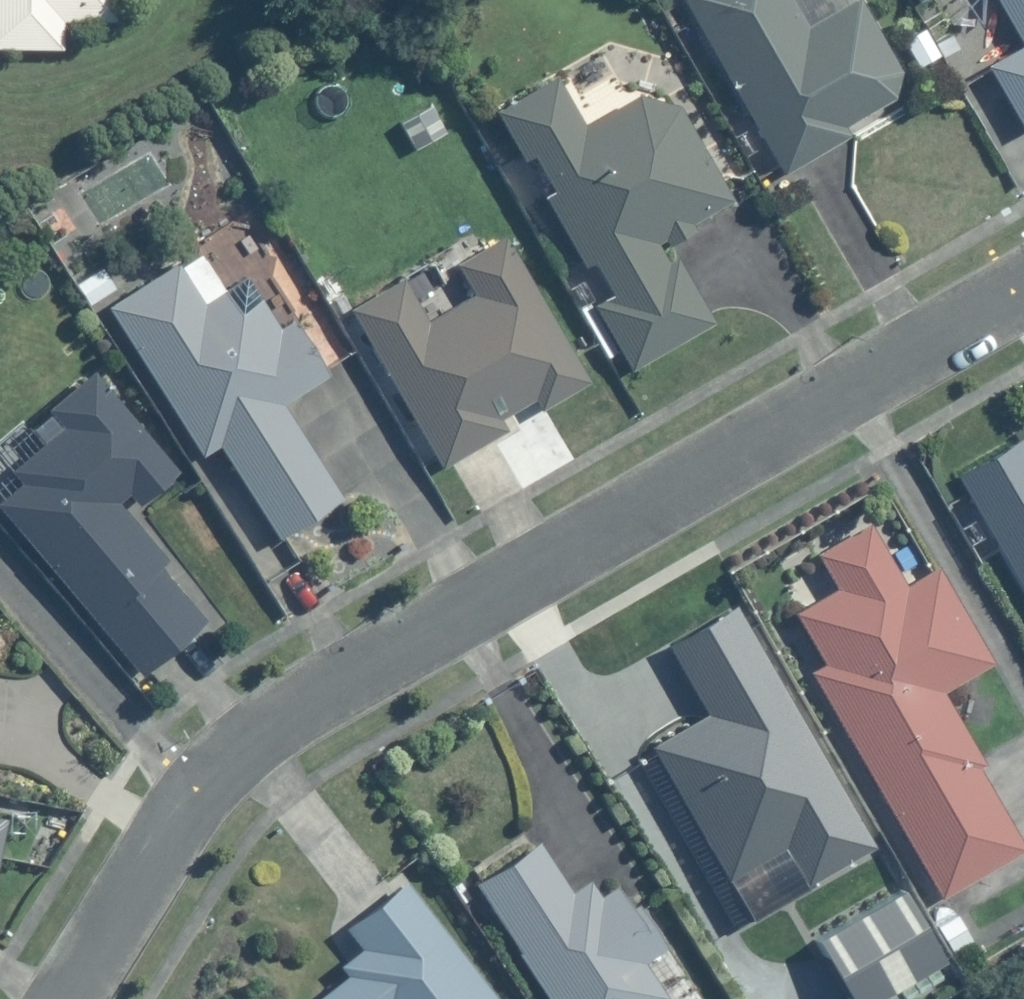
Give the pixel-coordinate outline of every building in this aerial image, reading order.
[(68,50),(68,24),(114,25),(115,0),(0,0),(0,50),(68,50)] [(785,175),(853,137),(848,127),(896,100),(905,72),(864,0),(862,0),(812,28),(796,0),(685,0),(785,175)] [(1023,135),(1023,0),(999,0),(1023,45),(986,66),(1023,135)] [(599,307),(634,373),(721,326),(684,258),(672,265),(661,245),(668,241),(671,245),(695,232),(691,224),(734,201),(684,108),(643,97),(590,126),(561,73),(493,110),(524,167),(537,160),(554,191),(546,196),(587,270),(598,264),(616,298),(599,307)] [(351,310),(444,470),(511,432),(504,419),(539,399),(545,409),(590,383),(507,240),(461,266),(479,296),(432,323),(406,278),(351,310)] [(223,448),(281,542),(346,502),(285,404),(331,376),(298,324),(283,332),(250,279),(207,305),(182,265),(110,309),(204,460),(223,448)] [(2,507),(146,677),(211,623),(164,567),(171,561),(124,505),(134,495),(143,505),(182,473),(97,372),(52,410),(67,427),(14,472),(26,487),(2,507)] [(961,478),(1023,586),(1023,442),(961,478)] [(946,896),(1023,851),(1023,839),(984,770),(993,766),(951,693),(1000,665),(944,568),(909,588),(874,528),(827,555),(848,592),(806,617),(835,668),(820,677),(946,896)] [(876,849),(740,605),(672,642),(714,717),(657,749),(731,882),(792,849),(812,884),(876,849)] [(10,820),(0,818),(0,873),(10,820)] [(666,998),(643,963),(663,949),(621,886),(606,896),(595,880),(578,891),(544,840),(476,885),(553,998),(664,998),(666,998)] [(409,886),(352,931),(368,951),(346,969),(351,975),(321,998),(498,998),(409,886)] [(907,893),(821,939),(854,998),(881,998),(946,964),(907,893)]
